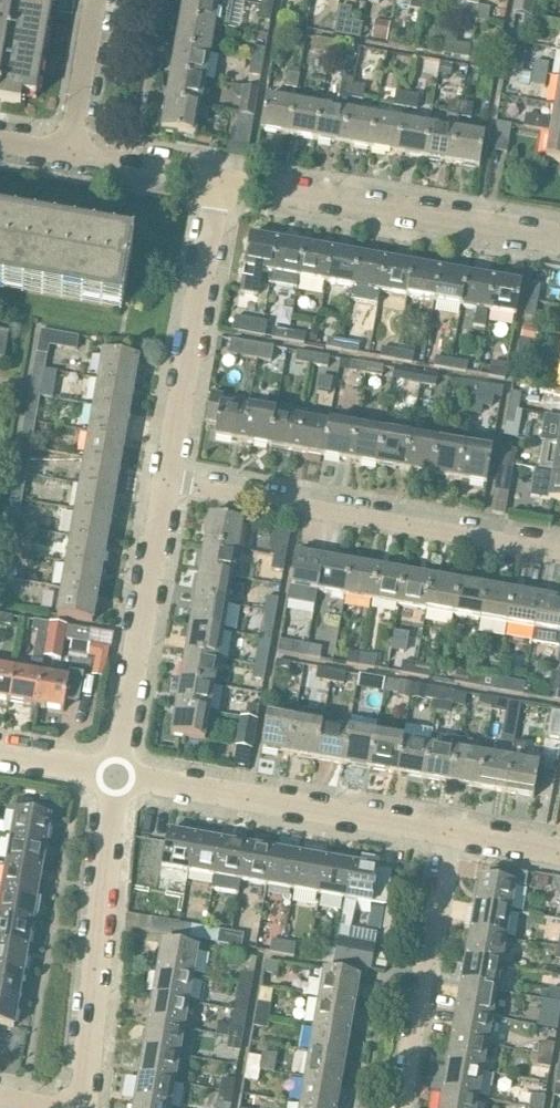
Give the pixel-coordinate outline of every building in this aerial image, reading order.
[(2,103),(21,106),(21,103),(18,103),(19,96),(36,99),(53,0),(0,0),(0,102),(2,103)] [(181,21),(215,27),(214,28),(228,30),(233,2),(220,0),(184,0),(181,21)] [(261,7),(273,9),(274,0),(262,0),(261,7)] [(410,10),(421,12),(423,0),(412,0),(410,10)] [(421,12),(433,14),(436,1),(433,0),(423,0),(421,12)] [(464,19),(476,21),(478,7),(480,0),(468,0),(464,19)] [(515,16),(530,18),(533,0),(517,0),(515,16)] [(261,7),(258,21),(271,23),(273,9),(261,7)] [(478,7),(476,21),(488,24),(490,10),(478,7)] [(540,31),(559,34),(559,22),(542,20),(540,31)] [(214,28),(215,27),(181,21),(176,48),(210,54),(214,28)] [(205,81),(210,54),(176,48),(171,75),(205,81)] [(254,48),(251,61),(264,63),(266,50),(254,48)] [(264,63),(251,61),(249,76),(261,78),(264,63)] [(535,63),(533,73),(547,76),(549,65),(535,63)] [(533,73),(531,86),(545,88),(547,76),(533,73)] [(285,88),(297,90),(300,76),(287,74),(285,88)] [(205,81),(171,75),(166,103),(200,109),(205,81)] [(322,107),(316,141),(343,145),(349,112),(351,100),(354,85),(355,80),(343,78),(337,109),(322,107)] [(354,85),(351,100),(363,102),(365,87),(363,87),(354,85)] [(239,115),(254,118),(257,104),(259,91),(243,88),(239,115)] [(396,92),(393,107),(405,109),(407,94),(396,92)] [(407,94),(405,109),(417,111),(419,96),(407,94)] [(261,131),(289,136),(295,102),(267,97),(261,131)] [(295,102),(289,136),(316,141),(322,107),(295,102)] [(450,102),(447,117),(459,119),(462,104),(450,102)] [(166,103),(161,131),(195,137),(198,120),(207,122),(209,110),(200,109),(166,103)] [(462,104),(459,119),(470,121),(473,106),(462,104)] [(554,105),(552,121),(525,116),(523,129),(549,134),(550,132),(559,134),(559,106),(554,105)] [(375,116),(349,112),(343,145),(370,150),(375,116)] [(254,118),(239,115),(234,143),(249,146),(254,118)] [(403,121),(375,116),(370,150),(397,155),(403,121)] [(429,126),(423,159),(451,164),(457,130),(459,119),(447,117),(445,128),(429,126)] [(429,126),(403,121),(397,155),(423,159),(429,126)] [(512,126),(497,123),(492,152),(507,154),(512,126)] [(485,135),(457,130),(451,164),(479,169),(485,135)] [(550,132),(549,134),(545,161),(559,163),(559,134),(550,132)] [(123,305),(133,248),(0,225),(0,283),(123,305)] [(263,273),(272,275),(278,242),(250,237),(240,292),(259,296),(263,273)] [(272,275),(270,285),(297,289),(299,279),(305,247),(278,242),(272,275)] [(332,252),(305,247),(299,279),(326,284),(332,252)] [(359,256),(332,252),(326,284),(354,289),(359,256)] [(354,289),(351,301),(378,306),(380,294),(386,261),(359,256),(354,289)] [(412,266),(386,261),(380,294),(407,299),(412,266)] [(439,271),(412,266),(407,299),(433,303),(439,271)] [(439,271),(433,303),(461,308),(467,276),(467,275),(468,269),(452,266),(451,273),(439,271)] [(467,276),(461,308),(476,311),(473,328),(484,330),(488,313),(493,280),(467,276)] [(493,280),(488,313),(516,318),(522,285),(493,280)] [(531,285),(528,301),(537,303),(540,287),(531,285)] [(537,303),(528,301),(525,317),(534,319),(537,303)] [(236,318),(233,332),(265,338),(267,324),(236,318)] [(274,330),(272,339),(288,342),(290,333),(274,330)] [(0,333),(0,361),(4,361),(9,334),(0,333)] [(290,333),(288,342),(304,345),(306,335),(290,333)] [(327,339),(325,349),(342,352),(344,342),(327,339)] [(521,339),(518,355),(528,357),(531,341),(521,339)] [(229,355),(261,361),(263,347),(232,341),(229,355)] [(344,342),(342,352),(358,354),(360,345),(344,342)] [(263,347),(261,361),(272,363),(274,349),(263,347)] [(382,349),(380,358),(396,361),(398,352),(382,349)] [(398,352),(396,361),(412,364),(414,354),(399,352),(398,352)] [(99,380),(134,386),(138,359),(103,353),(99,380)] [(297,353),(296,363),(312,366),(314,356),(297,353)] [(34,369),(45,371),(47,356),(36,354),(34,369)] [(528,357),(518,355),(515,372),(525,374),(528,357)] [(314,356),(312,366),(328,368),(329,358),(314,356)] [(436,358),(434,368),(450,370),(452,361),(436,358)] [(452,361),(450,370),(467,373),(469,364),(452,361)] [(351,362),(350,372),(366,375),(367,365),(351,362)] [(367,365),(366,375),(382,378),(384,368),(367,365)] [(491,368),(489,377),(505,380),(507,371),(491,368)] [(29,395),(40,397),(45,371),(34,369),(29,395)] [(405,372),(403,382),(419,385),(421,374),(405,372)] [(421,374),(419,385),(436,388),(438,377),(421,374)] [(134,386),(99,380),(94,406),(129,413),(134,386)] [(460,381),(458,392),(473,394),(475,384),(460,381)] [(475,384),(473,394),(502,399),(504,389),(475,384)] [(511,393),(509,410),(519,411),(522,395),(511,393)] [(25,421),(35,423),(40,397),(29,395),(25,421)] [(211,395),(207,422),(217,424),(215,438),(242,442),(248,411),(222,406),(223,397),(211,395)] [(129,413),(94,406),(89,432),(125,439),(129,413)] [(509,410),(506,426),(516,428),(519,411),(509,410)] [(242,442),(269,447),(275,415),(248,411),(242,442)] [(302,420),(275,415),(269,447),(296,452),(302,420)] [(356,430),(350,462),(378,466),(384,434),(385,424),(358,419),(356,430)] [(329,425),(302,420),(296,452),(323,457),(329,425)] [(20,447),(31,449),(35,423),(25,421),(20,447)] [(356,430),(329,425),(323,457),(350,462),(356,430)] [(432,476),(437,444),(422,441),(425,427),(413,425),(411,439),(409,439),(404,471),(432,476)] [(125,439),(89,432),(85,459),(120,465),(125,439)] [(409,439),(384,434),(378,466),(404,471),(409,439)] [(464,448),(458,480),(486,485),(492,454),(490,453),(492,440),(469,436),(467,449),(464,448)] [(558,446),(544,443),(539,471),(553,473),(559,474),(559,446),(558,446)] [(458,480),(464,448),(437,444),(432,476),(458,480)] [(15,473),(26,475),(31,449),(20,447),(15,473)] [(502,449),(500,460),(514,462),(516,454),(516,452),(502,449)] [(120,465),(85,459),(80,485),(115,491),(120,465)] [(500,460),(494,491),(509,494),(514,462),(500,460)] [(532,498),(548,501),(559,503),(559,474),(553,473),(539,471),(536,471),(532,498)] [(11,500),(22,501),(26,475),(15,473),(11,500)] [(115,491),(80,485),(76,511),(111,517),(115,491)] [(6,526),(17,528),(22,501),(11,500),(6,526)] [(111,517),(76,511),(71,537),(106,543),(111,517)] [(205,545),(238,551),(243,523),(209,517),(209,518),(205,545)] [(274,557),(286,559),(291,531),(275,529),(270,557),(274,557)] [(106,543),(71,537),(67,563),(102,569),(106,543)] [(238,551),(205,545),(200,571),(233,577),(238,551)] [(295,554),(287,603),(315,608),(317,593),(323,560),(311,558),(312,552),(299,550),(299,555),(297,555),(295,554)] [(8,580),(13,554),(2,552),(0,561),(0,578),(8,580)] [(274,557),(272,571),(283,573),(286,559),(274,557)] [(350,564),(323,560),(317,593),(344,598),(350,564)] [(102,569),(67,563),(62,589),(97,596),(102,569)] [(344,598),(372,603),(378,569),(350,564),(344,598)] [(372,603),(399,607),(405,574),(378,569),(372,603)] [(233,577),(200,571),(195,599),(229,605),(233,577)] [(399,607),(426,612),(432,579),(405,574),(399,607)] [(426,612),(453,617),(458,583),(432,579),(426,612)] [(453,617),(480,621),(485,588),(458,583),(453,617)] [(485,588),(480,621),(507,626),(513,593),(510,592),(511,586),(497,583),(496,590),(485,588)] [(97,596),(62,589),(57,616),(92,623),(97,596)] [(507,626),(534,631),(540,598),(513,593),(507,626)] [(267,598),(265,611),(276,613),(278,600),(267,598)] [(532,644),(559,648),(559,647),(559,601),(540,598),(534,631),(532,644)] [(229,605),(195,599),(190,626),(224,632),(229,605)] [(265,611),(262,625),(274,627),(276,613),(265,611)] [(0,615),(0,626),(10,628),(12,617),(0,615)] [(48,634),(50,624),(34,621),(33,631),(48,634)] [(48,634),(44,659),(62,662),(65,640),(63,640),(65,627),(50,624),(48,634)] [(184,628),(182,641),(188,642),(186,653),(219,659),(224,632),(190,626),(190,629),(184,628)] [(65,627),(63,640),(65,640),(87,644),(89,631),(65,627)] [(280,641),(278,653),(306,658),(308,646),(280,641)] [(308,646),(306,658),(320,660),(322,649),(308,646)] [(257,652),(255,666),(266,668),(269,654),(257,652)] [(219,659),(186,653),(181,679),(215,686),(219,659)] [(348,653),(346,665),(361,667),(363,656),(348,653)] [(363,656),(361,667),(374,670),(376,658),(363,656)] [(8,702),(35,707),(41,675),(42,675),(44,663),(33,661),(31,673),(14,670),(8,702)] [(277,661),(274,673),(289,676),(291,664),(277,661)] [(403,663),(401,674),(414,677),(416,665),(403,663)] [(416,665),(414,677),(428,679),(430,668),(416,665)] [(255,666),(252,680),(264,682),(266,668),(255,666)] [(8,702),(14,670),(0,668),(0,701),(8,702)] [(330,683),(332,671),(317,669),(315,681),(330,683)] [(346,673),(332,671),(330,683),(344,685),(346,673)] [(457,672),(455,684),(468,686),(470,674),(457,672)] [(41,675),(35,707),(63,712),(66,699),(79,701),(83,675),(70,673),(69,680),(42,675),(41,675)] [(470,674),(468,686),(482,689),(484,677),(470,674)] [(371,678),(369,691),(384,693),(386,681),(371,678)] [(210,713),(215,686),(181,679),(176,707),(210,713)] [(386,681),(384,693),(398,696),(400,683),(386,681)] [(512,682),(510,694),(523,696),(526,684),(512,682)] [(426,688),(424,700),(438,702),(440,690),(426,688)] [(440,690),(438,702),(452,705),(455,693),(440,690)] [(481,697),(478,709),(493,712),(495,700),(481,697)] [(495,700),(493,712),(507,714),(509,702),(495,700)] [(248,705),(246,719),(246,720),(257,721),(259,707),(248,705)] [(205,741),(210,713),(176,707),(172,734),(171,734),(171,735),(205,741)] [(262,751),(289,756),(295,722),(296,723),(298,710),(287,709),(285,721),(267,717),(261,751),(262,752),(262,751)] [(547,738),(559,740),(559,711),(551,710),(547,738)] [(252,749),(257,721),(246,720),(246,719),(242,718),(237,747),(252,749)] [(295,722),(289,756),(316,761),(322,727),(296,723),(295,722)] [(344,765),(350,732),(322,727),(316,761),(344,765)] [(376,737),(350,732),(344,765),(370,770),(376,737)] [(424,780),(451,784),(459,741),(433,736),(431,746),(430,746),(424,780)] [(397,775),(403,741),(376,737),(370,770),(397,775)] [(479,789),(485,756),(471,753),(473,742),(459,739),(459,741),(451,784),(479,789)] [(430,746),(403,741),(397,775),(424,780),(430,746)] [(512,761),(506,794),(532,799),(533,799),(539,765),(524,763),(527,745),(514,743),(511,760),(512,761)] [(512,761),(511,760),(485,756),(479,789),(506,794),(512,761)] [(11,838),(46,844),(51,818),(32,814),(34,803),(18,800),(11,838)] [(188,873),(194,838),(167,833),(161,868),(188,873)] [(7,865),(42,871),(46,844),(11,838),(7,865)] [(214,877),(220,842),(194,838),(188,873),(214,877)] [(215,878),(212,891),(238,895),(240,882),(247,847),(220,842),(214,877),(215,878)] [(240,882),(267,887),(273,852),(247,847),(240,882)] [(267,887),(293,891),(299,856),(273,852),(267,887)] [(293,891),(319,896),(325,861),(299,856),(293,891)] [(345,900),(342,918),(352,920),(356,902),(372,905),(378,870),(380,861),(362,858),(361,867),(351,865),(345,900)] [(325,861),(319,896),(345,900),(351,865),(325,861)] [(2,890),(37,896),(42,871),(7,865),(2,890)] [(480,879),(475,906),(510,912),(515,887),(525,889),(528,876),(491,869),(489,880),(480,879)] [(2,890),(0,902),(0,918),(32,923),(37,896),(2,890)] [(510,912),(475,906),(470,933),(505,939),(510,912)] [(28,949),(32,923),(0,918),(0,944),(28,949)] [(177,937),(179,924),(152,919),(150,932),(177,937)] [(179,924),(177,937),(189,940),(191,926),(179,924)] [(334,964),(370,971),(372,958),(374,946),(348,942),(350,930),(341,928),(336,951),(334,964)] [(220,931),(218,944),(229,946),(231,933),(220,931)] [(231,933),(229,946),(242,949),(244,936),(231,933)] [(505,939),(470,933),(466,959),(501,965),(505,939)] [(272,941),(270,953),(282,955),(284,943),(272,941)] [(158,970),(193,976),(198,949),(163,943),(158,970)] [(284,943),(282,955),(294,957),(296,945),(284,943)] [(23,975),(28,949),(0,944),(0,971),(23,975)] [(501,965),(466,959),(461,986),(496,992),(501,965)] [(265,961),(263,975),(277,977),(279,964),(265,961)] [(311,969),(309,982),(322,984),(320,998),(355,1004),(359,978),(311,969)] [(158,970),(153,997),(188,1003),(193,976),(158,970)] [(19,1002),(23,975),(0,971),(0,998),(19,1002)] [(241,972),(239,984),(252,986),(254,974),(241,972)] [(239,984),(236,996),(250,999),(252,986),(239,984)] [(496,992),(461,986),(456,1012),(491,1019),(496,992)] [(549,1001),(559,1003),(559,992),(551,990),(549,1001)] [(153,997),(149,1023),(184,1029),(188,1003),(153,997)] [(0,998),(0,1026),(14,1028),(19,1002),(0,998)] [(315,1026),(350,1032),(355,1004),(320,998),(315,1026)] [(547,1014),(559,1016),(559,1015),(559,1003),(549,1001),(547,1014)] [(258,1004),(256,1015),(269,1017),(271,1006),(258,1004)] [(491,1019),(456,1012),(452,1039),(487,1045),(491,1019)] [(256,1015),(253,1028),(267,1031),(269,1017),(256,1015)] [(149,1023),(144,1050),(179,1056),(184,1029),(149,1023)] [(231,1026),(229,1038),(243,1040),(245,1028),(231,1026)] [(310,1052),(345,1058),(350,1032),(315,1026),(310,1052)] [(229,1038),(227,1051),(240,1053),(243,1040),(229,1038)] [(487,1045),(452,1039),(447,1065),(482,1072),(487,1045)] [(541,1043),(539,1054),(553,1057),(555,1045),(541,1043)] [(144,1050),(139,1076),(174,1083),(179,1056),(144,1050)] [(306,1078),(340,1084),(345,1058),(310,1052),(306,1078)] [(539,1054),(537,1067),(550,1069),(553,1057),(539,1054)] [(248,1057),(247,1068),(260,1070),(262,1059),(248,1057)] [(447,1065),(443,1092),(478,1098),(490,1100),(495,1074),(482,1072),(447,1065)] [(247,1068),(244,1081),(258,1083),(260,1070),(247,1068)] [(135,1103),(163,1107),(170,1107),(174,1083),(139,1076),(135,1103)] [(319,1107),(336,1107),(340,1084),(306,1078),(301,1105),(319,1107)] [(222,1080),(220,1091),(233,1093),(235,1082),(222,1080)] [(220,1091),(218,1104),(231,1106),(233,1093),(220,1091)] [(443,1092),(440,1107),(476,1107),(478,1098),(443,1092)] [(531,1107),(535,1107),(544,1107),(545,1099),(532,1096),(531,1107)]
